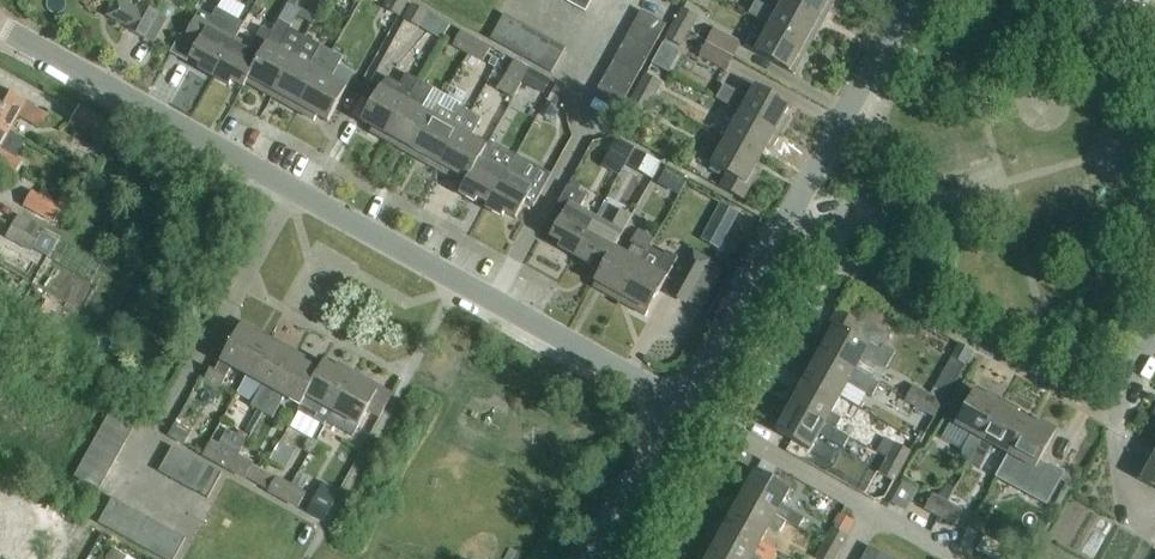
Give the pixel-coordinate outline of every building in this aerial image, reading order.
[(122,0),(117,0),(108,16),(129,28),(128,30),(153,44),(168,18),(142,4),(139,10),(122,0)] [(404,0),(386,0),(389,2),(385,9),(399,17),(407,2),(404,0)] [(573,6),(586,13),(593,0),(576,0),(573,6)] [(819,18),(786,0),(785,0),(776,15),(757,5),(751,16),(770,26),(804,45),(809,48),(818,31),(813,29),(819,18)] [(819,18),(825,7),(829,10),(835,0),(786,0),(819,18)] [(450,25),(438,19),(413,5),(405,20),(442,40),(450,25)] [(214,78),(235,39),(244,24),(217,9),(212,17),(200,10),(182,43),(194,50),(190,58),(201,64),(198,69),(214,78)] [(675,24),(689,32),(697,17),(683,9),(675,24)] [(634,23),(659,37),(666,25),(641,11),(634,23)] [(503,46),(517,21),(504,14),(490,39),(503,46)] [(272,98),(302,43),(286,35),(290,28),(279,21),(272,33),(246,83),(272,98)] [(515,53),(529,28),(517,21),(503,46),(515,53)] [(653,49),(659,37),(634,23),(628,36),(653,49)] [(680,47),(689,32),(675,24),(667,39),(680,47)] [(798,55),(804,45),(770,26),(762,42),(751,36),(745,47),(794,74),(803,58),(798,55)] [(244,88),(246,83),(272,33),(262,28),(251,48),(235,39),(214,78),(230,86),(232,82),(244,88)] [(527,60),(541,35),(529,28),(515,53),(527,60)] [(706,42),(733,57),(741,43),(714,28),(706,42)] [(468,54),(476,40),(461,31),(453,45),(468,54)] [(539,67),(553,42),(541,35),(527,60),(539,67)] [(646,62),(653,49),(628,36),(621,48),(646,62)] [(476,40),(468,54),(483,62),(491,48),(476,40)] [(553,42),(539,67),(552,74),(566,48),(553,42)] [(299,112),(332,53),(321,47),(318,52),(302,43),(272,98),(299,112)] [(725,70),(732,57),(706,43),(699,56),(725,70)] [(639,74),(646,62),(621,48),(614,60),(639,74)] [(332,53),(299,112),(314,121),(317,116),(328,123),(347,88),(330,79),(342,58),(332,53)] [(632,86),(639,74),(614,60),(607,72),(632,86)] [(529,69),(514,61),(498,89),(513,97),(521,83),(529,69)] [(551,81),(529,69),(521,83),(543,95),(551,81)] [(626,98),(632,86),(607,72),(601,84),(626,98)] [(638,90),(652,98),(658,87),(660,83),(647,75),(638,90)] [(370,133),(386,141),(419,82),(408,76),(402,87),(385,78),(361,122),(373,128),(370,133)] [(404,145),(415,151),(445,96),(419,82),(386,141),(401,150),(404,145)] [(619,111),(626,98),(601,84),(594,97),(619,111)] [(717,100),(730,107),(780,134),(788,119),(784,116),(790,105),(756,86),(750,98),(725,84),(717,100)] [(562,97),(560,96),(556,85),(540,114),(550,120),(562,97)] [(10,133),(19,116),(41,128),(48,116),(0,89),(0,128),(10,133)] [(644,113),(652,98),(638,90),(630,105),(644,113)] [(423,162),(439,170),(471,112),(460,106),(461,105),(445,96),(415,151),(426,157),(423,162)] [(80,107),(71,124),(113,148),(122,131),(80,107)] [(771,150),(780,134),(730,107),(725,118),(735,124),(727,139),(761,158),(766,147),(771,150)] [(457,175),(467,180),(482,156),(487,147),(471,138),(481,118),(471,112),(439,170),(454,179),(457,175)] [(10,133),(0,128),(0,150),(10,133)] [(631,146),(617,138),(610,151),(624,158),(631,146)] [(755,169),(761,158),(727,139),(718,155),(707,149),(701,160),(727,175),(720,188),(743,200),(759,172),(755,169)] [(626,162),(625,165),(631,169),(652,180),(661,164),(658,163),(634,149),(628,159),(626,162)] [(15,175),(22,163),(0,150),(0,166),(15,175)] [(489,204),(488,204),(486,209),(502,217),(504,213),(516,219),(525,203),(533,208),(543,190),(535,186),(535,185),(519,176),(525,164),(524,160),(516,155),(508,170),(489,204)] [(489,204),(508,170),(482,156),(467,180),(459,194),(476,203),(478,198),(488,204),(489,204)] [(686,182),(665,170),(658,184),(678,195),(686,182)] [(575,257),(596,218),(580,209),(587,196),(568,186),(553,214),(561,218),(550,237),(562,243),(559,248),(575,257)] [(61,209),(33,193),(25,207),(53,223),(61,209)] [(739,212),(722,203),(710,226),(727,234),(739,212)] [(603,266),(614,248),(633,215),(623,209),(613,227),(596,218),(575,257),(590,265),(593,261),(603,266)] [(5,237),(30,253),(44,230),(19,215),(5,237)] [(641,263),(650,247),(654,239),(638,231),(630,244),(635,247),(630,257),(614,248),(603,266),(594,282),(606,288),(603,293),(620,302),(622,297),(641,263)] [(678,258),(666,251),(664,255),(650,247),(641,263),(622,297),(632,303),(630,307),(646,316),(678,258)] [(693,250),(669,296),(687,306),(688,302),(700,308),(720,271),(709,265),(712,260),(693,250)] [(12,310),(0,303),(0,325),(2,326),(12,310)] [(887,338),(838,311),(822,339),(827,342),(821,352),(855,371),(863,356),(885,368),(893,352),(883,346),(887,338)] [(248,377),(267,343),(256,337),(258,332),(242,323),(215,372),(210,369),(203,383),(219,392),(232,368),(248,377)] [(262,413),(296,353),(280,344),(277,349),(267,343),(248,377),(264,385),(252,407),(262,413)] [(970,350),(959,343),(952,356),(965,364),(972,351),(970,350)] [(806,379),(840,398),(849,382),(859,388),(866,377),(855,371),(821,352),(816,349),(807,366),(812,368),(806,379)] [(301,406),(319,372),(309,366),(311,361),(296,353),(262,413),(273,419),(285,397),(301,406)] [(327,423),(351,378),(354,374),(338,365),(335,369),(324,363),(319,372),(301,406),(298,412),(325,426),(327,423)] [(351,378),(327,423),(353,437),(368,411),(380,418),(393,395),(364,379),(362,384),(351,378)] [(831,414),(840,398),(806,379),(800,390),(795,387),(787,403),(836,430),(842,420),(831,414)] [(920,409),(928,395),(913,387),(905,400),(920,409)] [(976,451),(1003,401),(987,393),(985,398),(974,391),(955,425),(971,434),(961,454),(962,459),(969,463),(976,451)] [(928,395),(920,409),(935,417),(943,403),(928,395)] [(1009,455),(1027,420),(1016,414),(1019,410),(1003,401),(976,451),(987,457),(993,446),(1009,455)] [(836,430),(787,403),(778,418),(783,421),(776,432),(810,451),(819,435),(842,447),(848,437),(836,430)] [(102,428),(127,442),(134,430),(109,416),(102,428)] [(1027,420),(1009,455),(1024,463),(1011,487),(1028,495),(1035,482),(1030,479),(1057,430),(1040,422),(1038,426),(1027,420)] [(192,431),(177,422),(169,435),(185,444),(192,431)] [(120,454),(127,442),(102,428),(95,441),(120,454)] [(876,453),(889,459),(902,467),(910,452),(885,438),(876,453)] [(274,463),(291,471),(303,447),(286,439),(274,463)] [(113,466),(120,454),(95,441),(88,453),(113,466)] [(204,456),(215,462),(223,448),(211,442),(204,456)] [(171,479),(185,454),(173,447),(159,472),(171,479)] [(230,470),(238,457),(223,448),(215,462),(230,470)] [(106,478),(113,466),(88,453),(81,465),(106,478)] [(184,486),(197,461),(185,454),(171,479),(184,486)] [(1150,465),(1145,462),(1137,478),(1154,488),(1154,456),(1150,465)] [(238,457),(230,470),(245,479),(253,465),(238,457)] [(902,467),(889,459),(880,474),(894,482),(902,467)] [(196,492),(210,467),(197,461),(184,486),(196,492)] [(99,491),(106,478),(81,465),(75,477),(99,491)] [(253,465),(245,479),(268,491),(276,478),(253,465)] [(210,467),(196,492),(208,499),(222,474),(210,467)] [(737,495),(786,522),(799,529),(805,519),(781,506),(791,489),(756,470),(750,482),(746,479),(737,495)] [(296,478),(291,486),(283,500),(299,508),(306,494),(301,491),(309,476),(300,471),(296,479),(296,478)] [(291,486),(276,478),(268,491),(283,500),(291,486)] [(334,503),(317,494),(306,513),(324,522),(334,503)] [(780,533),(786,522),(737,495),(728,511),(733,513),(727,524),(761,543),(770,527),(780,533)] [(940,517),(947,503),(932,495),(925,509),(940,517)] [(111,530),(125,505),(112,498),(98,524),(111,530)] [(947,503),(940,517),(955,525),(962,511),(947,503)] [(123,537),(137,512),(125,505),(111,530),(123,537)] [(21,520),(0,508),(0,557),(21,520)] [(135,544),(149,519),(137,512),(123,537),(135,544)] [(825,544),(839,551),(854,523),(841,516),(825,544)] [(148,551),(161,525),(149,519),(135,544),(148,551)] [(712,551),(727,558),(753,558),(752,558),(761,543),(727,524),(721,535),(716,532),(707,548),(712,551)] [(160,557),(174,532),(161,525),(148,551),(160,557)] [(160,557),(163,558),(175,558),(186,539),(174,532),(160,557)] [(839,551),(825,544),(817,558),(818,558),(834,558),(839,551)] [(881,553),(869,546),(862,558),(878,558),(881,553)] [(112,548),(107,558),(135,558),(112,548)] [(712,551),(707,558),(727,558),(712,551)]
